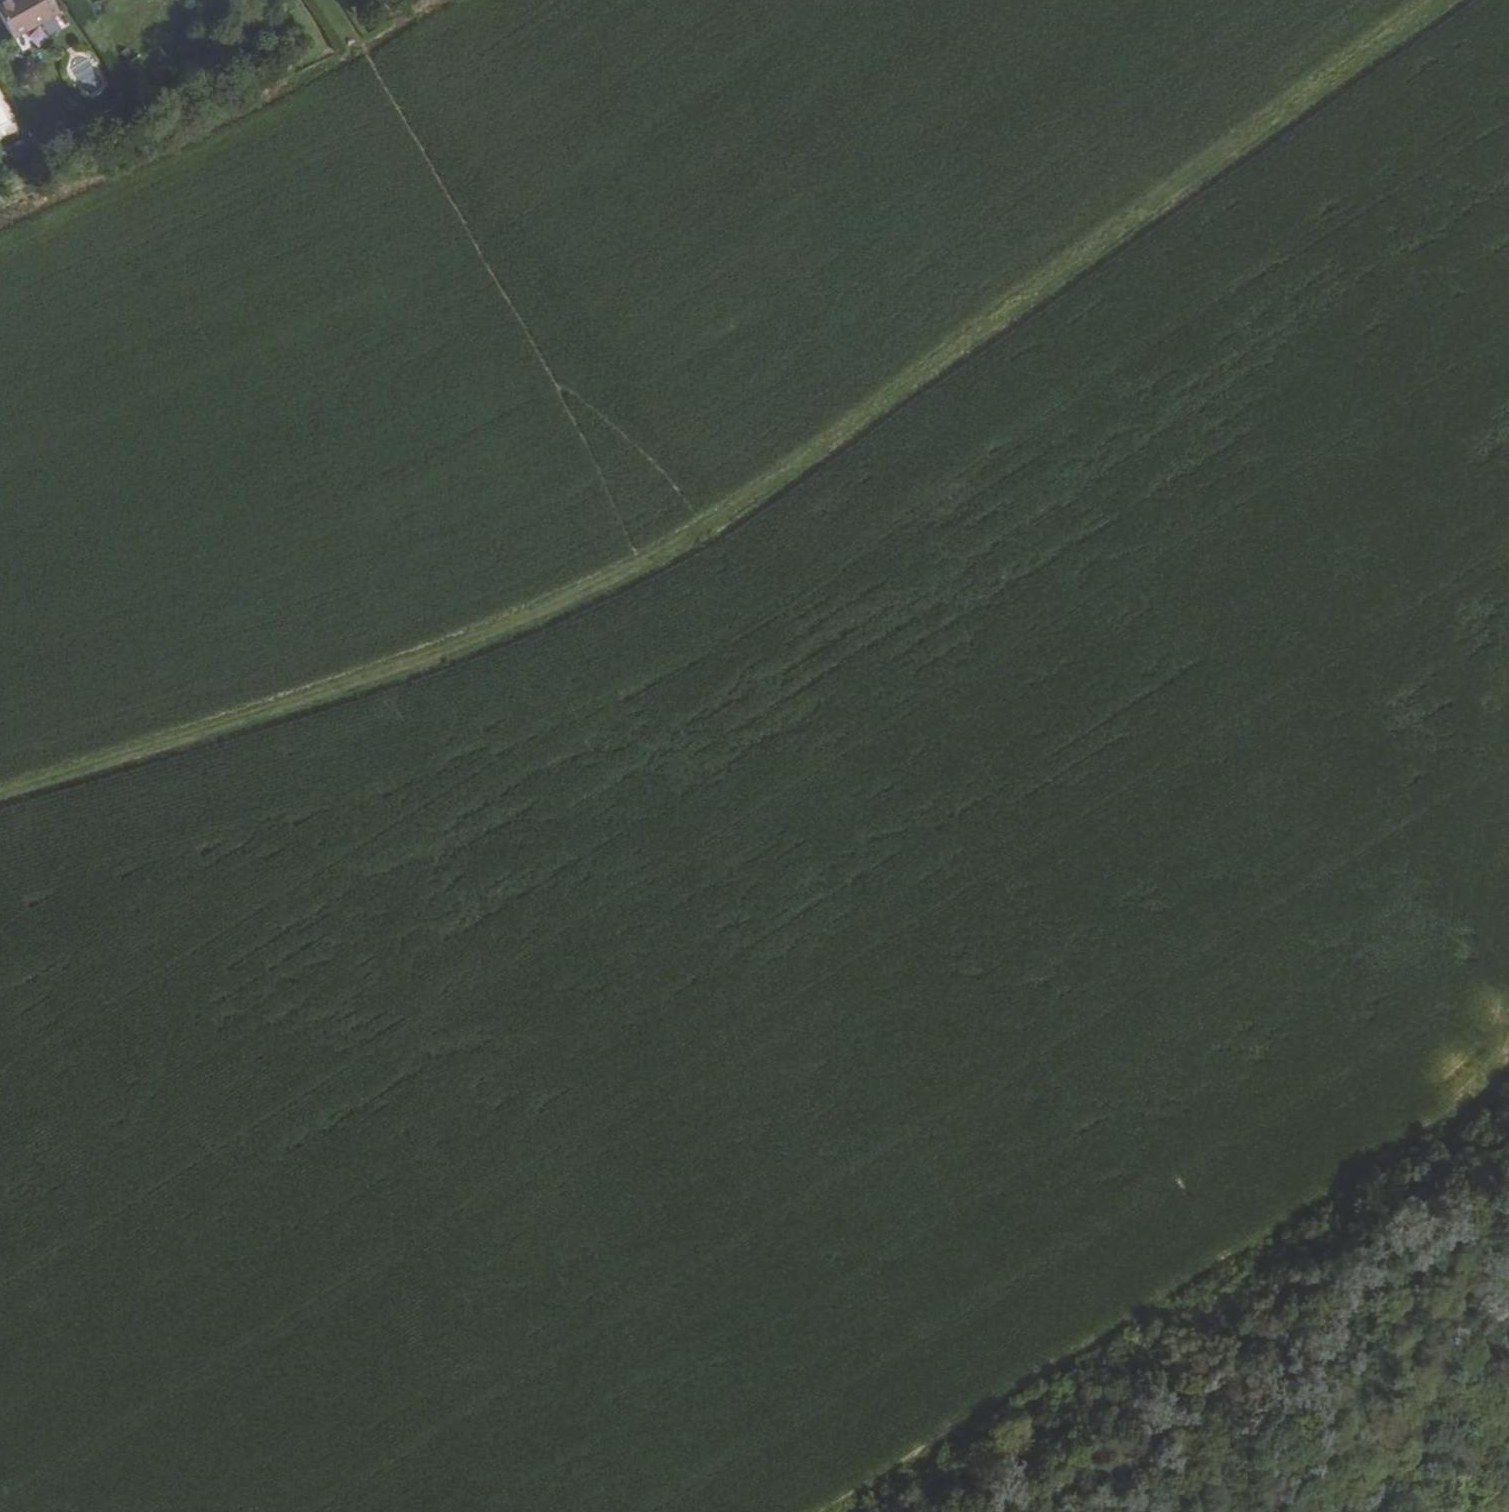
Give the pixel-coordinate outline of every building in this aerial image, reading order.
[(61,7),(57,0),(6,0),(0,3),(0,7),(16,36),(63,11),(61,7)]
